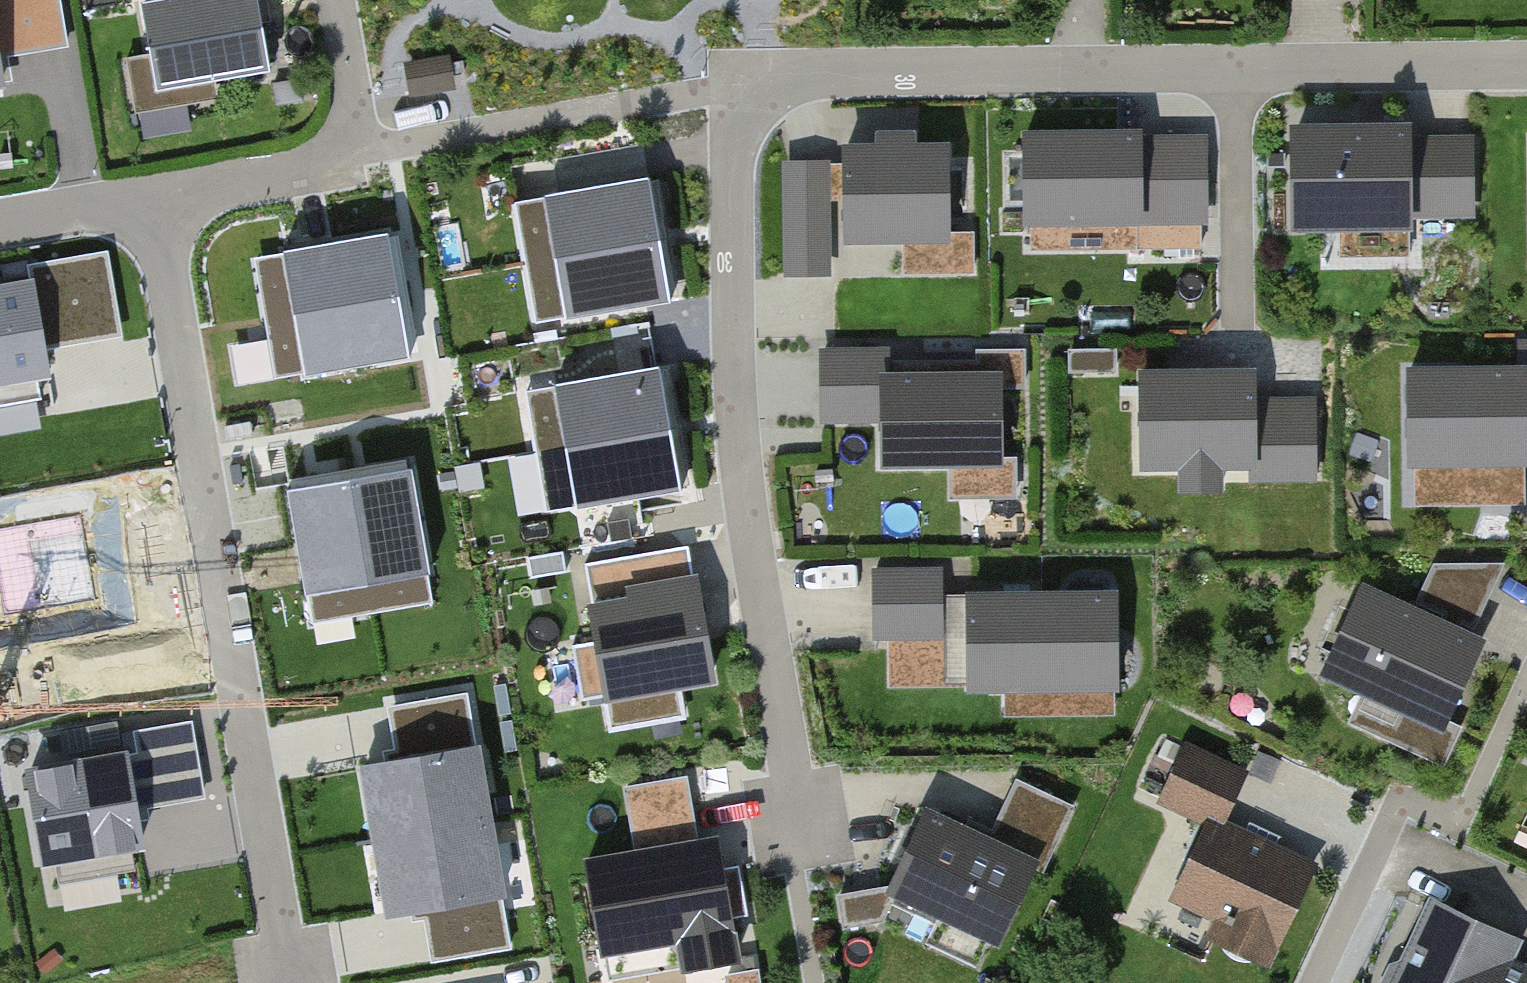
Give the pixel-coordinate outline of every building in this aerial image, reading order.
[(67,41),(60,0),(3,0),(12,51),(67,41)] [(139,2),(154,89),(270,69),(259,0),(151,0),(139,2)] [(1408,132),(1297,133),(1298,222),(1407,221),(1407,207),(1472,207),(1471,145),(1408,146),(1408,132)] [(1137,135),(1025,137),(1026,221),(1139,219),(1138,158),(1137,135)] [(881,149),(848,150),(849,237),(946,236),(945,149),(912,149),(912,136),(880,137),(881,149)] [(1204,157),(1138,158),(1139,219),(1139,249),(1200,248),(1200,219),(1205,219),(1204,157)] [(825,163),(789,164),(790,274),(826,273),(825,163)] [(544,196),(555,258),(660,240),(649,178),(544,196)] [(282,251),(293,312),(398,295),(387,232),(282,251)] [(555,258),(565,319),(670,301),(660,240),(555,258)] [(100,261),(45,271),(57,340),(112,330),(100,261)] [(0,289),(0,380),(47,372),(33,284),(0,289)] [(294,314),(304,375),(409,358),(399,295),(294,314)] [(1411,371),(1411,462),(1498,461),(1499,501),(1526,501),(1526,407),(1526,345),(1521,345),(1522,370),(1411,371)] [(977,375),(887,377),(887,352),(822,353),(823,419),(883,417),(884,464),(1000,461),(998,386),(1024,385),(1023,350),(977,351),(977,375)] [(1116,350),(1070,351),(1070,371),(1116,370),(1116,350)] [(556,384),(566,445),(670,427),(660,367),(556,384)] [(1251,477),(1316,476),(1316,412),(1252,413),(1252,373),(1142,374),(1143,465),(1251,464),(1251,477)] [(566,445),(577,508),(681,490),(670,427),(566,445)] [(412,468),(350,479),(369,583),(431,572),(412,468)] [(349,479),(287,490),(306,594),(368,583),(349,479)] [(0,530),(0,578),(10,619),(99,598),(78,512),(0,530)] [(712,678),(696,580),(673,584),(667,551),(586,564),(599,642),(573,646),(582,699),(712,678)] [(1501,567),(1429,567),(1414,601),(1474,629),(1501,567)] [(940,570),(875,571),(876,634),(890,634),(970,633),(969,596),(940,597),(940,570)] [(1478,644),(1364,592),(1329,668),(1408,705),(1392,739),(1443,763),(1460,727),(1443,719),(1478,644)] [(1114,595),(969,596),(970,633),(890,634),(891,687),(1115,685),(1114,595)] [(511,945),(468,693),(394,706),(403,758),(363,765),(388,911),(430,904),(439,958),(511,945)] [(205,790),(193,722),(136,732),(148,800),(205,790)] [(1242,773),(1188,748),(1164,799),(1213,823),(1218,825),(1242,773)] [(125,756),(29,773),(45,860),(141,844),(125,756)] [(685,967),(736,959),(716,840),(696,843),(685,779),(626,789),(637,853),(587,862),(602,951),(680,938),(685,967)] [(990,841),(927,812),(892,886),(840,896),(845,925),(882,919),(896,892),(998,939),(1033,866),(1042,870),(1074,807),(1017,781),(990,841)] [(1266,958),(1309,867),(1213,823),(1179,896),(1224,916),(1216,934),(1266,958)] [(1415,909),(1382,982),(1524,982),(1526,977),(1526,959),(1415,909)] [(726,976),(728,982),(759,982),(757,971),(726,976)]
